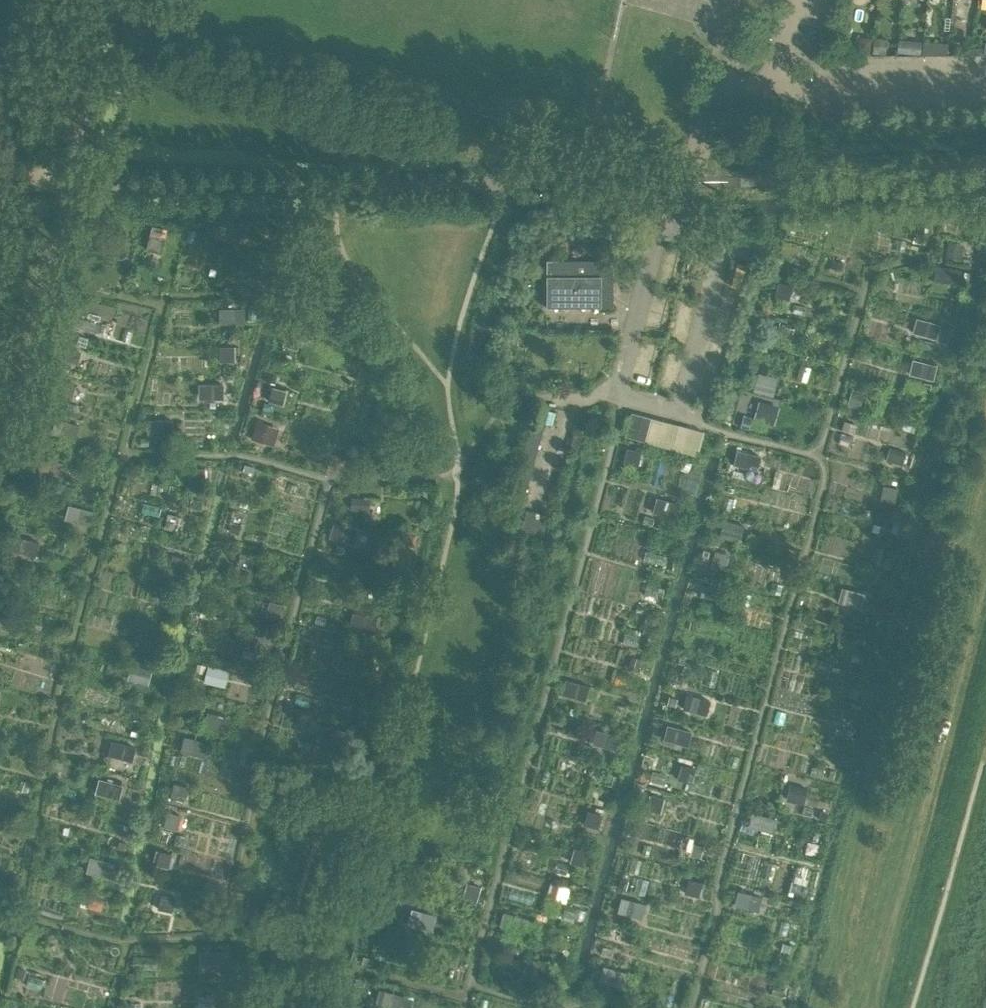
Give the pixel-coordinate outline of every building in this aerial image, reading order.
[(860,39),(859,48),(869,49),(870,40),(860,39)] [(910,40),(909,50),(920,50),(921,41),(910,40)] [(950,40),(949,51),(963,53),(965,42),(950,40)] [(874,54),(886,55),(886,44),(875,43),(874,54)] [(924,43),(923,54),(946,54),(947,45),(924,43)] [(915,223),(928,226),(931,213),(917,210),(915,223)] [(824,213),(822,220),(830,222),(832,215),(824,213)] [(147,249),(157,252),(160,253),(166,229),(153,226),(147,249)] [(948,246),(946,256),(960,260),(963,249),(948,246)] [(546,260),(546,307),(613,307),(613,260),(546,260)] [(934,280),(958,284),(960,270),(937,266),(934,280)] [(962,281),(970,282),(971,273),(964,272),(962,281)] [(775,296),(789,299),(792,286),(778,283),(775,296)] [(220,309),(220,323),(243,323),(243,309),(220,309)] [(74,317),(71,326),(78,328),(81,319),(74,317)] [(913,332),(936,338),(939,325),(916,318),(913,332)] [(776,338),(789,342),(793,328),(779,325),(776,338)] [(283,344),(297,348),(300,336),(287,332),(283,344)] [(220,347),(221,361),(235,361),(234,347),(220,347)] [(66,359),(75,362),(78,351),(69,348),(66,359)] [(909,373),(932,379),(936,365),(913,360),(909,373)] [(753,390),(766,393),(770,377),(758,373),(753,390)] [(269,374),(267,381),(274,383),(276,376),(269,374)] [(58,396),(72,399),(75,386),(62,382),(58,396)] [(199,385),(199,399),(223,398),(223,385),(199,385)] [(269,401),(282,404),(286,391),(272,388),(269,401)] [(852,390),(848,404),(860,407),(863,393),(852,390)] [(755,418),(767,421),(771,406),(759,402),(755,418)] [(533,426),(543,429),(549,406),(539,403),(533,426)] [(625,436),(645,441),(651,418),(631,412),(625,436)] [(52,433),(75,439),(78,425),(56,420),(52,433)] [(172,420),(157,420),(148,420),(148,434),(172,434),(172,420)] [(252,439),(265,443),(271,426),(258,421),(252,439)] [(845,421),(843,430),(852,432),(854,424),(845,421)] [(679,425),(673,449),(682,451),(688,428),(679,425)] [(509,505),(506,516),(511,518),(518,520),(521,508),(541,437),(529,434),(509,505)] [(624,462),(637,465),(641,452),(627,449),(624,462)] [(891,461),(902,464),(906,453),(894,450),(891,461)] [(734,464),(757,470),(760,456),(737,451),(734,464)] [(38,471),(61,477),(65,463),(41,457),(38,471)] [(191,481),(207,481),(207,471),(191,471),(191,481)] [(881,499),(894,502),(897,488),(884,486),(881,499)] [(352,498),(351,510),(365,512),(366,499),(352,498)] [(653,511),(676,517),(679,504),(657,498),(653,511)] [(65,519),(88,525),(92,511),(69,505),(65,519)] [(524,526),(545,531),(550,513),(528,507),(524,526)] [(164,527),(187,533),(191,520),(168,514),(164,527)] [(719,536),(735,540),(739,525),(723,521),(719,536)] [(232,523),(230,531),(239,533),(241,525),(232,523)] [(331,537),(354,543),(357,529),(334,524),(331,537)] [(12,550),(35,556),(38,542),(15,537),(12,550)] [(237,565),(250,569),(254,556),(241,552),(237,565)] [(711,565),(725,568),(728,555),(715,552),(711,565)] [(170,565),(182,568),(185,559),(173,556),(170,565)] [(880,571),(876,585),(887,588),(891,574),(880,571)] [(361,585),(383,591),(388,577),(365,572),(361,585)] [(715,587),(704,585),(701,596),(712,598),(715,587)] [(839,601),(862,607),(865,594),(842,588),(839,601)] [(267,615),(280,619),(284,605),(271,602),(267,615)] [(876,603),(874,610),(881,612),(883,605),(876,603)] [(17,632),(21,619),(0,613),(0,628),(17,632)] [(350,627),(373,633),(376,619),(353,613),(350,627)] [(838,642),(861,648),(864,636),(841,630),(838,642)] [(259,636),(256,649),(269,653),(273,639),(259,636)] [(159,641),(157,641),(146,638),(142,652),(155,655),(159,641)] [(340,668),(361,673),(365,659),(344,654),(340,668)] [(205,681),(220,684),(224,670),(208,666),(205,681)] [(133,681),(148,685),(151,671),(136,667),(133,681)] [(562,694),(585,700),(589,687),(566,681),(562,694)] [(683,708),(706,714),(710,701),(686,695),(683,708)] [(670,697),(668,704),(675,706),(677,699),(670,697)] [(354,709),(351,720),(358,721),(361,710),(354,709)] [(204,731),(217,734),(221,716),(208,713),(204,731)] [(843,716),(841,723),(848,724),(850,717),(843,716)] [(664,739),(687,745),(691,732),(667,725),(664,739)] [(323,741),(342,745),(346,732),(326,727),(323,741)] [(845,737),(847,730),(840,728),(838,735),(845,737)] [(593,743),(616,750),(619,736),(597,730),(593,743)] [(181,750),(204,756),(207,743),(184,737),(181,750)] [(108,754),(131,760),(134,747),(112,741),(108,754)] [(677,778),(691,782),(695,769),(681,765),(677,778)] [(95,792),(119,799),(122,785),(99,779),(95,792)] [(170,796),(184,800),(187,786),(174,782),(170,796)] [(794,786),(790,802),(803,805),(807,789),(794,786)] [(646,809),(660,812),(663,799),(650,795),(646,809)] [(584,824),(597,828),(601,814),(588,810),(584,824)] [(164,826),(177,829),(180,816),(167,813),(164,826)] [(753,813),(749,826),(772,832),(776,819),(753,813)] [(693,843),(690,855),(700,857),(703,846),(693,843)] [(571,862),(584,866),(588,852),(575,849),(571,862)] [(161,851),(157,864),(167,867),(171,854),(161,851)] [(87,871),(109,876),(113,863),(90,857),(87,871)] [(685,892),(698,896),(702,883),(689,879),(685,892)] [(463,896),(476,900),(481,887),(468,883),(463,896)] [(547,894),(566,900),(569,888),(550,883),(547,894)] [(789,891),(805,895),(807,887),(791,883),(789,891)] [(735,905),(757,911),(761,898),(738,892),(735,905)] [(158,908),(171,911),(174,898),(161,895),(158,908)] [(102,909),(104,901),(95,898),(93,906),(102,909)] [(618,912),(641,918),(644,904),(622,898),(618,912)] [(408,923),(428,928),(431,915),(412,910),(408,923)] [(500,925),(523,932),(527,919),(504,912),(500,925)] [(384,954),(403,959),(406,946),(387,941),(384,954)] [(784,943),(782,950),(788,952),(790,945),(784,943)] [(200,951),(200,964),(224,964),(223,950),(200,951)] [(524,974),(545,980),(547,980),(550,967),(528,961),(524,974)] [(604,967),(600,980),(622,986),(626,973),(604,967)] [(394,1007),(399,1007),(402,996),(379,990),(376,1003),(394,1007)] [(202,997),(202,1007),(213,1007),(213,997),(202,997)]
